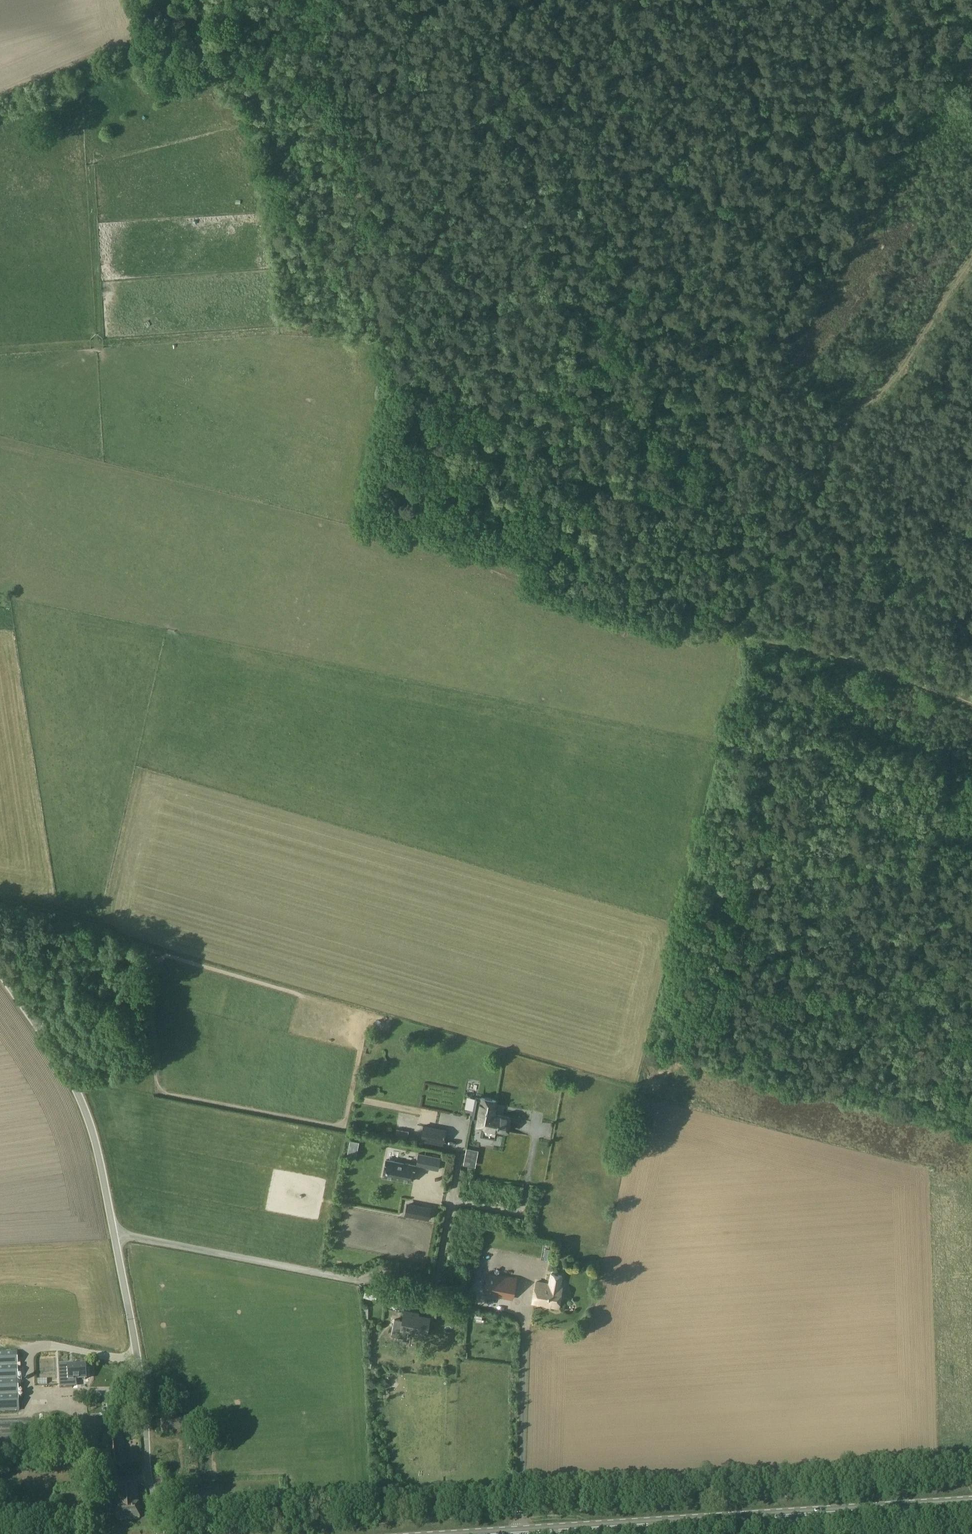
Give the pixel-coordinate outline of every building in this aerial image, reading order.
[(484,1120),(482,1132),(496,1135),(497,1130),(507,1132),(509,1117),(493,1114),(496,1100),(481,1097),(481,1098),(476,1097),(472,1118),(484,1120)] [(423,1126),(421,1140),(443,1144),(446,1130),(423,1126)] [(482,1134),(471,1180),(493,1185),(497,1167),(500,1167),(503,1153),(504,1154),(507,1140),(482,1134)] [(350,1140),(347,1153),(356,1155),(359,1141),(350,1140)] [(467,1148),(464,1164),(471,1165),(474,1150),(467,1148)] [(419,1153),(416,1166),(423,1167),(425,1155),(419,1153)] [(386,1160),(383,1176),(411,1181),(414,1165),(386,1160)] [(405,1215),(428,1219),(430,1209),(407,1205),(405,1215)] [(483,1295),(512,1301),(516,1279),(487,1273),(483,1295)] [(561,1287),(559,1287),(562,1276),(551,1274),(548,1285),(537,1283),(533,1303),(557,1308),(561,1287)] [(376,1300),(377,1295),(365,1291),(363,1296),(376,1300)] [(430,1317),(403,1312),(399,1330),(426,1335),(430,1317)] [(19,1411),(18,1352),(0,1353),(0,1412),(19,1411)] [(86,1366),(69,1367),(69,1369),(60,1369),(60,1378),(69,1377),(69,1381),(86,1380),(86,1366)] [(66,1427),(52,1428),(53,1439),(67,1438),(66,1427)] [(127,1467),(124,1438),(121,1438),(120,1431),(104,1432),(105,1439),(102,1439),(105,1468),(127,1467)] [(192,1452),(185,1452),(186,1478),(193,1478),(192,1452)] [(155,1487),(165,1484),(163,1475),(153,1477),(155,1487)] [(137,1485),(115,1486),(117,1506),(116,1506),(117,1520),(140,1518),(139,1504),(138,1504),(137,1485)] [(434,1492),(434,1485),(420,1486),(421,1493),(434,1492)] [(106,1506),(89,1506),(89,1515),(106,1515),(106,1506)]
